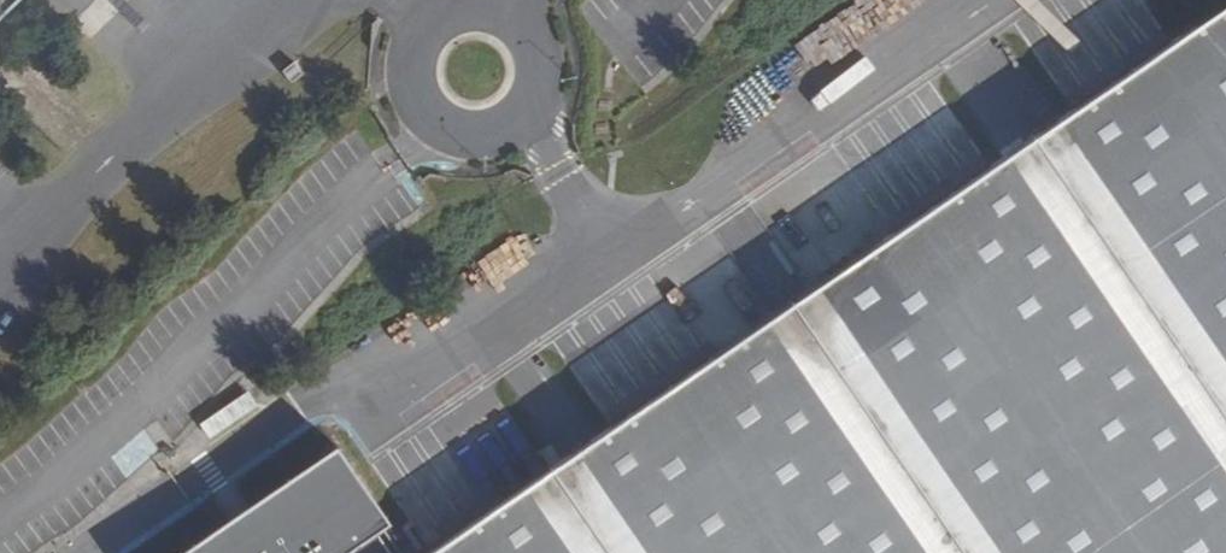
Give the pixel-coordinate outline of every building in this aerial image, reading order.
[(33,0),(0,0),(0,33),(33,0)] [(432,552),(1225,552),(1225,4),(432,552)] [(390,526),(396,522),(342,444),(185,552),(408,552),(390,526)]
